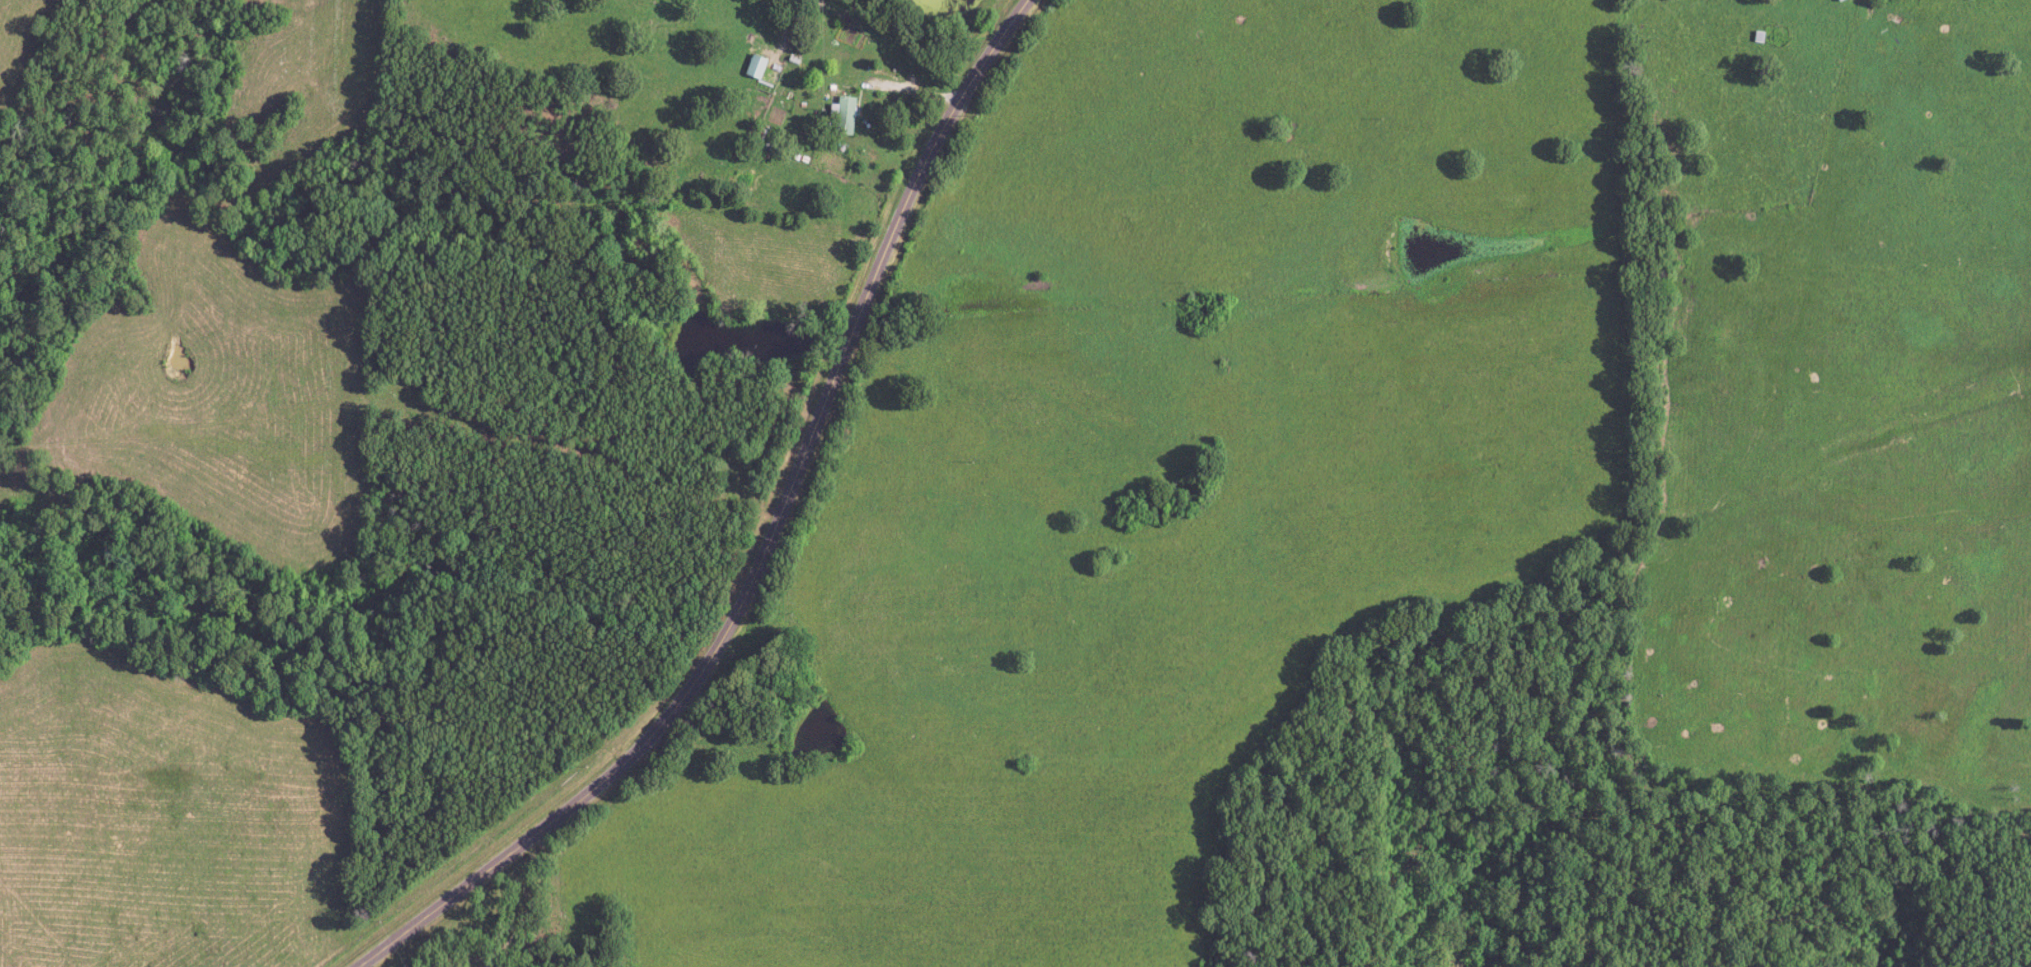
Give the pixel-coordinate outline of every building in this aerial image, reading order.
[(759,81),(767,60),(751,55),(744,75),(759,81)] [(830,105),(829,115),(835,115),(834,134),(853,135),(855,98),(838,98),(837,105),(830,105)]
